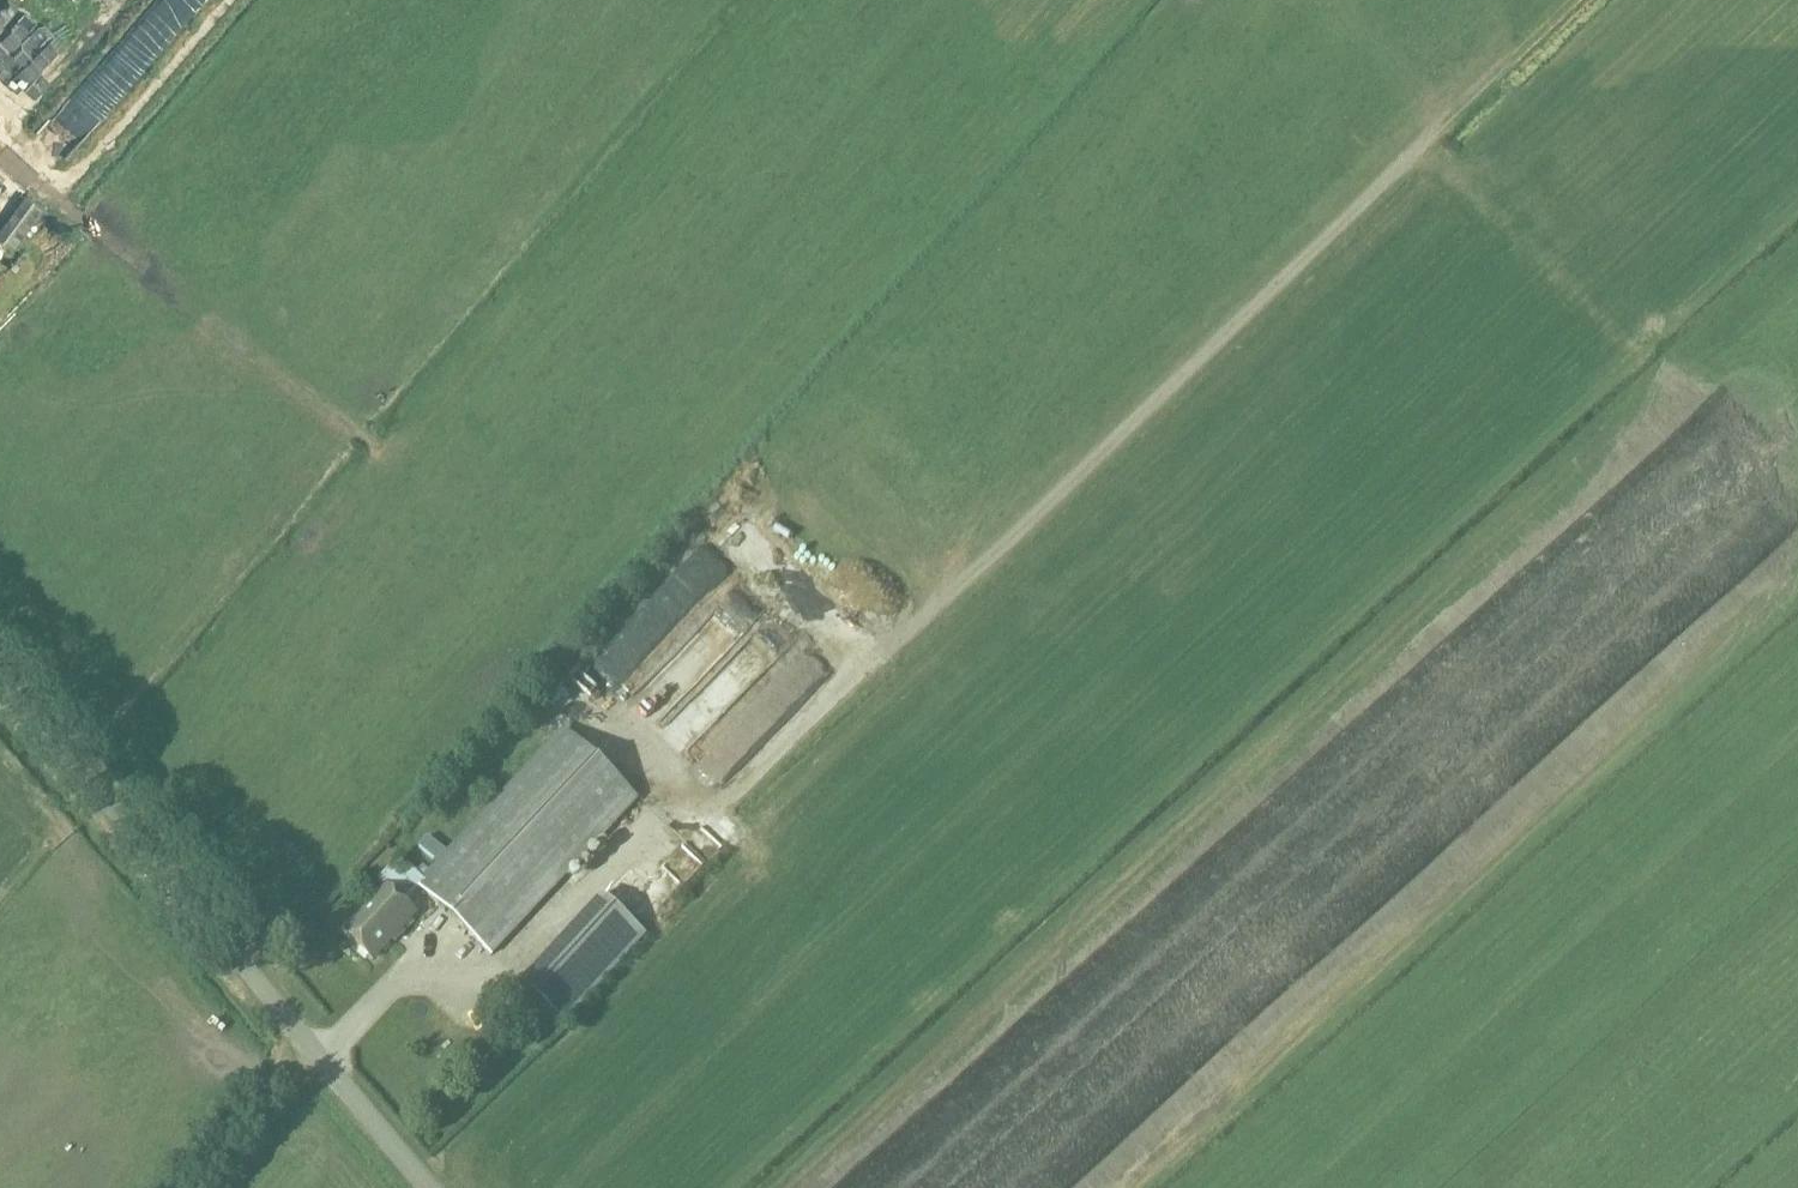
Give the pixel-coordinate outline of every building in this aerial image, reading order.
[(187,12),(175,0),(160,0),(73,87),(93,107),(187,12)] [(0,227),(0,238),(12,247),(43,205),(25,192),(0,227)] [(743,510),(727,523),(788,596),(803,583),(743,510)] [(768,695),(760,704),(776,719),(823,665),(801,646),(762,690),(768,695)] [(380,882),(387,888),(344,934),(374,962),(417,916),(405,905),(420,888),(493,957),(531,917),(530,916),(639,800),(566,731),(425,882),(401,859),(380,882)] [(767,733),(723,775),(737,788),(780,746),(767,733)] [(566,1025),(647,936),(605,897),(523,985),(566,1025)]
